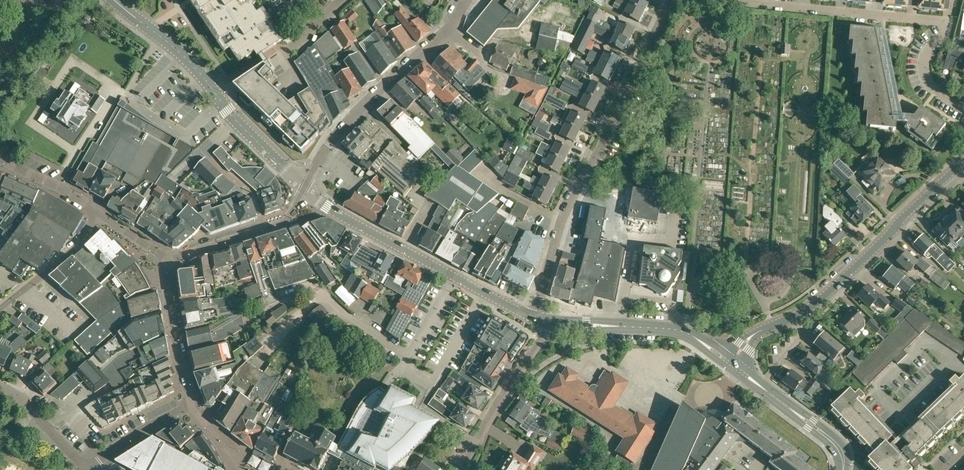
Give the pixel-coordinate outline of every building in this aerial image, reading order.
[(192,2),(224,51),(230,47),(240,61),(254,52),(257,57),(283,39),(263,10),(257,14),(251,6),(255,3),(253,0),(196,0),(192,2)] [(383,0),(373,0),(380,11),(386,4),(383,0)] [(475,20),(497,30),(519,41),(522,36),(524,31),(526,26),(508,17),(510,13),(515,0),(488,0),(487,2),(486,3),(488,3),(486,7),(482,5),(480,10),(477,15),(475,20)] [(623,0),(617,0),(616,2),(623,5),(622,6),(627,8),(624,15),(639,23),(645,11),(623,0)] [(645,11),(650,0),(623,0),(645,11)] [(918,8),(924,8),(924,10),(930,10),(931,0),(919,0),(918,8)] [(930,10),(937,11),(937,9),(943,10),(944,0),(931,0),(930,10)] [(590,12),(587,19),(598,25),(603,27),(610,31),(610,32),(612,33),(613,31),(615,32),(615,33),(629,41),(635,29),(620,22),(617,28),(613,26),(612,27),(598,20),(602,11),(591,6),(589,11),(590,12)] [(418,42),(430,32),(419,18),(414,22),(403,8),(395,14),(418,42)] [(351,23),(358,16),(353,10),(346,17),(351,23)] [(585,19),(579,33),(591,39),(598,25),(587,19),(585,19)] [(397,59),(415,46),(401,26),(390,34),(385,27),(383,28),(377,20),(373,26),(382,39),(383,39),(397,59)] [(345,49),(357,41),(343,21),(331,30),(345,49)] [(571,43),(557,40),(560,28),(541,24),(536,49),(554,53),(555,52),(565,55),(571,43)] [(603,27),(600,33),(612,39),(609,44),(624,52),(624,51),(627,51),(629,47),(627,45),(629,41),(615,33),(615,32),(613,31),(612,33),(610,32),(610,31),(603,27)] [(853,41),(879,44),(880,30),(850,27),(849,42),(853,42),(853,41)] [(294,62),(304,78),(309,88),(310,88),(313,91),(330,122),(331,122),(332,123),(332,122),(349,108),(349,107),(346,101),(341,91),(340,91),(329,73),(332,71),(326,62),(342,50),(329,32),(322,38),(314,45),(311,48),(303,56),(301,57),(296,62),(295,61),(294,62)] [(373,48),(388,69),(398,61),(376,32),(370,36),(377,45),(373,48)] [(591,39),(579,33),(571,49),(583,54),(591,39)] [(930,33),(925,35),(928,43),(933,41),(930,33)] [(853,41),(853,42),(851,56),(856,57),(856,55),(882,58),(883,44),(879,44),(853,41)] [(507,70),(515,53),(498,45),(490,62),(494,64),(493,66),(500,69),(501,67),(507,70)] [(439,60),(455,75),(460,79),(467,72),(468,73),(469,72),(471,74),(471,73),(475,77),(484,68),(479,64),(480,64),(475,59),(468,67),(459,58),(461,56),(451,47),(439,60)] [(388,69),(373,48),(366,53),(382,74),(388,69)] [(951,71),(956,58),(963,61),(963,54),(958,52),(959,50),(949,50),(944,68),(951,71)] [(600,62),(615,70),(621,59),(606,51),(603,57),(591,51),(588,56),(596,60),(595,61),(597,62),(598,61),(600,62)] [(350,69),(362,88),(376,80),(357,53),(344,61),(349,69),(350,69)] [(856,55),(856,57),(854,70),(858,71),(859,70),(884,72),(886,58),(882,58),(856,55)] [(596,60),(588,56),(586,60),(598,67),(594,74),(609,82),(615,70),(600,62),(598,61),(597,62),(595,61),(596,60)] [(589,67),(581,64),(582,60),(577,58),(572,67),(586,74),(589,67)] [(254,71),(248,74),(243,78),(237,82),(232,85),(238,91),(242,95),(240,97),(250,107),(252,105),(263,116),(261,118),(265,122),(272,128),(273,126),(282,135),(284,137),(283,139),(293,149),(295,147),(297,150),(302,154),(311,145),(315,141),(314,140),(319,134),(317,133),(321,129),(324,131),(328,127),(331,124),(330,122),(313,91),(310,88),(309,88),(286,103),(281,98),(270,86),(278,79),(270,71),(272,68),(268,62),(271,60),(270,59),(268,61),(264,64),(254,71)] [(455,75),(439,60),(433,66),(449,81),(455,75)] [(425,62),(418,70),(428,80),(431,77),(438,84),(437,85),(444,92),(439,97),(449,107),(460,95),(425,62)] [(524,79),(540,84),(542,80),(532,76),(533,72),(527,71),(514,66),(511,74),(524,79)] [(30,83),(37,88),(47,73),(41,68),(30,83)] [(350,69),(349,69),(336,77),(349,98),(348,98),(349,98),(363,91),(362,89),(362,88),(350,69)] [(428,80),(418,70),(417,69),(409,77),(428,95),(432,91),(439,97),(444,92),(437,85),(438,84),(431,77),(428,80)] [(859,70),(858,71),(857,84),(861,85),(861,84),(887,86),(889,73),(884,72),(859,70)] [(522,79),(510,75),(507,82),(519,87),(519,85),(540,94),(542,87),(522,79)] [(406,78),(399,85),(415,102),(422,95),(406,78)] [(582,91),(600,101),(606,88),(592,81),(588,90),(584,88),(585,86),(572,80),(571,81),(566,79),(564,82),(579,90),(582,91)] [(579,90),(564,82),(561,89),(579,98),(580,96),(584,98),(579,106),(593,113),(600,101),(582,91),(579,90)] [(861,84),(861,85),(860,99),(864,99),(864,98),(890,100),(891,87),(887,86),(861,84)] [(415,102),(399,85),(391,92),(407,109),(415,102)] [(60,102),(58,101),(52,110),(53,111),(51,114),(58,119),(58,120),(68,126),(76,131),(79,127),(79,128),(85,119),(83,117),(89,108),(97,113),(105,101),(96,95),(93,100),(88,97),(89,95),(80,90),(75,99),(66,93),(60,102)] [(441,112),(425,97),(420,102),(435,117),(441,112)] [(564,111),(567,104),(553,97),(550,103),(564,111)] [(864,98),(864,99),(863,113),(867,113),(867,112),(893,115),(894,101),(890,100),(864,98)] [(495,105),(488,100),(482,107),(490,112),(495,105)] [(455,233),(490,203),(489,203),(499,194),(469,174),(484,160),(475,150),(458,168),(436,144),(413,121),(404,114),(391,101),(378,113),(411,146),(408,149),(419,160),(430,148),(452,170),(424,197),(439,205),(433,217),(434,217),(431,223),(440,229),(435,237),(430,234),(427,240),(423,237),(418,246),(435,255),(450,231),(455,233)] [(945,125),(920,107),(913,117),(900,115),(902,123),(906,126),(904,130),(905,131),(932,151),(944,133),(941,131),(945,125)] [(169,134),(168,134),(122,108),(99,150),(94,147),(74,182),(104,199),(110,189),(120,187),(123,181),(135,188),(140,183),(163,143),(167,147),(158,156),(174,172),(204,142),(184,121),(167,138),(166,137),(169,134)] [(559,119),(580,130),(587,118),(573,111),(569,119),(565,117),(560,115),(559,119)] [(867,112),(867,113),(866,127),(896,130),(897,115),(893,115),(867,112)] [(580,130),(559,119),(553,116),(550,123),(556,125),(557,123),(561,124),(565,126),(560,135),(574,142),(580,130)] [(532,125),(537,128),(546,132),(549,127),(540,122),(541,120),(536,117),(532,125)] [(362,131),(361,132),(368,140),(370,142),(381,129),(370,119),(361,128),(362,128),(362,131)] [(546,132),(538,128),(535,133),(549,140),(552,135),(546,132)] [(368,140),(361,132),(358,129),(356,130),(352,134),(352,135),(348,139),(347,139),(343,143),(344,144),(342,145),(353,155),(368,140)] [(370,142),(368,140),(353,155),(360,161),(358,163),(369,171),(370,170),(394,141),(381,129),(370,142)] [(235,137),(228,144),(235,150),(241,144),(235,137)] [(370,170),(374,173),(378,175),(391,187),(394,189),(401,196),(402,196),(403,197),(420,177),(401,161),(408,155),(394,141),(370,170)] [(523,141),(516,156),(528,162),(531,163),(533,158),(525,153),(526,151),(530,144),(523,141)] [(542,142),(539,148),(564,161),(571,148),(557,141),(554,148),(542,142)] [(250,167),(243,168),(233,158),(222,146),(214,153),(229,171),(232,169),(257,192),(265,214),(265,215),(282,209),(283,209),(280,196),(281,196),(281,195),(281,192),(280,188),(279,184),(277,181),(275,178),(276,177),(266,168),(266,169),(258,167),(250,167)] [(564,161),(539,148),(536,153),(548,159),(544,166),(558,173),(564,161)] [(464,161),(454,150),(448,156),(458,167),(464,161)] [(877,193),(896,175),(895,174),(894,175),(879,159),(880,158),(879,158),(878,159),(874,154),(868,160),(870,163),(867,166),(864,163),(857,170),(862,174),(861,175),(861,176),(862,175),(868,182),(866,184),(871,189),(869,190),(873,195),(876,192),(877,193)] [(516,155),(507,171),(519,177),(528,162),(516,156),(516,155)] [(205,158),(194,169),(211,186),(222,175),(205,158)] [(853,174),(838,160),(833,164),(848,179),(853,174)] [(428,168),(422,175),(429,183),(436,176),(428,168)] [(519,177),(507,171),(502,181),(514,188),(520,177),(519,177)] [(359,191),(349,200),(344,205),(366,218),(370,211),(378,197),(379,189),(382,192),(388,185),(377,176),(378,175),(374,173),(371,178),(369,180),(359,191)] [(532,178),(530,182),(552,194),(558,181),(544,174),(541,180),(537,178),(536,180),(532,178)] [(239,224),(228,204),(225,206),(216,192),(199,197),(199,194),(193,194),(162,175),(155,185),(158,187),(158,186),(176,198),(180,201),(188,205),(178,218),(169,227),(161,239),(173,248),(178,248),(196,233),(202,226),(211,234),(239,224)] [(2,210),(6,213),(11,207),(13,208),(0,225),(0,228),(5,232),(2,235),(10,241),(13,238),(25,222),(29,216),(31,213),(34,204),(40,191),(24,183),(24,184),(23,184),(21,182),(17,179),(12,178),(9,177),(9,176),(8,176),(0,193),(0,194),(0,213),(2,210)] [(138,213),(140,209),(142,207),(141,207),(146,200),(151,191),(150,190),(154,184),(146,181),(133,191),(134,191),(123,201),(117,198),(116,200),(113,198),(108,207),(122,216),(127,207),(138,213)] [(552,194),(530,182),(528,186),(536,190),(532,199),(545,206),(552,194)] [(862,222),(874,211),(859,196),(862,193),(854,185),(846,193),(857,204),(851,210),(856,214),(850,219),(857,227),(862,222)] [(158,186),(158,187),(152,196),(156,198),(139,225),(150,232),(161,239),(169,227),(178,218),(188,205),(180,201),(176,198),(158,186)] [(632,198),(628,217),(629,218),(658,223),(664,193),(634,188),(632,198)] [(0,255),(0,262),(5,265),(4,266),(10,269),(13,271),(23,277),(30,265),(38,271),(45,260),(49,262),(55,252),(59,254),(70,234),(73,236),(75,233),(80,224),(77,213),(72,210),(71,209),(57,200),(41,191),(40,191),(34,204),(31,213),(29,216),(25,222),(13,238),(10,241),(4,249),(0,255)] [(402,196),(401,196),(394,210),(389,207),(379,225),(402,238),(418,211),(403,198),(403,197),(402,196)] [(228,204),(239,224),(258,217),(251,200),(251,201),(249,197),(245,198),(246,202),(233,207),(232,203),(228,204)] [(370,211),(366,218),(375,223),(387,202),(378,197),(370,211)] [(529,208),(518,202),(510,214),(523,220),(529,208)] [(450,231),(435,255),(452,264),(456,257),(457,257),(465,244),(464,243),(468,237),(476,243),(486,226),(497,213),(496,213),(499,209),(490,203),(455,233),(450,231)] [(824,228),(827,231),(823,235),(834,248),(846,237),(837,227),(843,222),(826,204),(823,207),(823,217),(829,224),(824,228)] [(143,210),(140,209),(138,213),(127,207),(122,216),(135,224),(143,210)] [(556,278),(551,296),(570,301),(570,299),(585,303),(584,308),(590,309),(591,305),(592,305),(594,296),(615,301),(615,302),(616,302),(619,288),(627,246),(624,246),(600,241),(606,210),(594,208),(590,207),(584,239),(588,240),(585,249),(585,250),(580,273),(578,281),(573,280),(575,270),(560,266),(557,279),(556,278)] [(963,235),(963,213),(959,208),(949,218),(963,235)] [(507,220),(497,213),(486,226),(476,243),(488,250),(504,223),(505,223),(507,220)] [(949,218),(944,223),(943,222),(939,225),(938,224),(932,230),(947,246),(948,245),(953,250),(958,245),(956,243),(963,235),(949,218)] [(311,223),(329,244),(332,248),(337,246),(347,230),(334,222),(328,220),(323,219),(311,223)] [(329,244),(311,223),(302,230),(315,246),(321,254),(326,251),(324,248),(329,244)] [(440,229),(431,223),(428,228),(423,225),(418,235),(423,237),(427,240),(430,234),(435,237),(440,229)] [(488,250),(472,275),(497,287),(501,279),(502,279),(503,276),(517,248),(517,247),(511,245),(518,230),(505,223),(504,223),(488,250)] [(315,246),(302,230),(300,227),(291,229),(290,231),(294,238),(312,261),(316,269),(328,286),(335,280),(320,259),(316,253),(315,254),(311,249),(315,246)] [(525,230),(517,247),(517,248),(503,276),(505,277),(504,279),(528,291),(535,277),(533,276),(536,271),(545,240),(525,230)] [(286,231),(257,240),(263,259),(265,266),(267,265),(270,264),(271,261),(278,259),(282,270),(288,268),(287,265),(304,258),(304,257),(297,248),(296,248),(286,231)] [(80,304),(135,264),(120,248),(117,250),(101,233),(90,242),(91,244),(48,277),(80,304)] [(345,268),(350,262),(359,250),(357,249),(362,240),(357,238),(357,236),(354,234),(352,234),(350,233),(341,248),(349,253),(347,255),(349,256),(345,260),(345,259),(341,265),(345,268)] [(944,262),(950,256),(945,251),(942,253),(933,245),(934,244),(924,234),(913,245),(924,255),(928,251),(937,260),(939,257),(944,262)] [(263,259),(257,240),(245,244),(251,264),(257,284),(258,284),(264,282),(259,266),(256,265),(255,262),(263,259)] [(230,250),(240,281),(252,277),(243,244),(230,248),(231,250),(230,250)] [(478,252),(465,244),(457,257),(456,257),(452,264),(468,273),(476,258),(475,258),(478,252)] [(359,250),(350,262),(351,262),(346,268),(352,274),(358,267),(355,266),(357,263),(373,272),(375,269),(386,275),(394,259),(383,253),(382,254),(381,253),(377,251),(376,253),(363,246),(359,250)] [(644,256),(640,286),(648,286),(660,294),(663,295),(666,295),(668,293),(680,275),(681,273),(680,270),(679,267),(682,262),(683,255),(683,252),(676,251),(645,247),(644,251),(644,256)] [(240,281),(230,250),(215,254),(214,253),(210,254),(215,289),(240,281)] [(929,277),(936,270),(919,257),(915,261),(906,252),(897,262),(908,273),(915,265),(924,273),(925,273),(929,277)] [(214,285),(210,255),(190,260),(191,269),(179,271),(177,274),(181,300),(206,297),(204,286),(214,285)] [(270,264),(267,265),(275,290),(317,277),(304,258),(287,265),(288,268),(282,270),(278,259),(271,261),(270,264)] [(395,277),(396,278),(393,282),(401,286),(405,279),(409,281),(405,288),(408,289),(397,308),(399,309),(387,331),(385,330),(398,340),(432,279),(429,278),(430,275),(425,272),(405,261),(397,277),(396,276),(395,277)] [(136,266),(135,264),(80,304),(82,306),(97,322),(126,302),(135,295),(150,290),(141,274),(136,266)] [(907,292),(914,285),(893,267),(882,279),(894,289),(898,284),(907,292)] [(352,287),(349,292),(359,300),(362,294),(368,285),(367,285),(357,279),(352,287)] [(676,290),(684,291),(685,281),(682,281),(676,290)] [(264,282),(258,284),(261,292),(262,295),(262,296),(268,294),(267,290),(264,282)] [(258,284),(257,284),(244,289),(248,301),(254,298),(255,304),(263,302),(261,296),(262,295),(261,292),(258,284)] [(368,285),(363,294),(367,297),(365,300),(372,304),(379,291),(368,285)] [(881,295),(879,297),(868,285),(858,296),(869,307),(876,301),(883,308),(889,303),(881,295)] [(126,302),(97,322),(75,341),(88,355),(112,334),(114,337),(133,320),(162,312),(158,292),(126,302)] [(910,296),(906,302),(913,307),(917,301),(910,296)] [(203,312),(211,311),(209,303),(208,298),(182,303),(184,316),(203,313),(203,312)] [(893,306),(906,315),(911,308),(898,299),(893,306)] [(270,315),(264,320),(270,326),(275,322),(289,310),(286,305),(271,314),(270,315)] [(312,315),(309,317),(316,325),(319,322),(328,313),(321,306),(312,314),(312,315)] [(848,315),(840,323),(850,332),(847,335),(852,340),(855,337),(865,326),(865,320),(863,319),(852,307),(846,313),(848,315)] [(927,333),(934,323),(914,309),(905,319),(920,335),(924,331),(927,333)] [(211,311),(203,312),(203,313),(184,316),(186,330),(214,322),(220,322),(237,315),(236,310),(218,314),(217,310),(211,311)] [(164,324),(162,312),(133,320),(114,337),(72,375),(80,384),(84,381),(86,383),(97,374),(98,376),(102,373),(113,363),(119,357),(165,336),(163,324),(164,324)] [(189,348),(214,343),(224,341),(245,329),(243,314),(210,326),(186,332),(189,348)] [(18,327),(18,328),(22,322),(13,315),(9,320),(15,325),(18,327)] [(491,316),(488,322),(484,328),(482,332),(480,336),(478,340),(476,343),(473,347),(472,350),(469,355),(466,359),(464,364),(461,368),(465,371),(492,389),(499,378),(497,376),(501,370),(502,370),(503,368),(504,366),(508,360),(511,362),(520,348),(524,342),(525,340),(524,334),(510,324),(509,326),(506,324),(491,316)] [(882,338),(887,333),(882,327),(881,328),(872,319),(867,323),(877,332),(882,338)] [(905,319),(891,333),(906,348),(920,335),(905,319)] [(41,328),(32,321),(27,327),(37,334),(41,328)] [(343,321),(336,330),(340,334),(348,325),(343,321)] [(934,323),(927,333),(933,336),(940,326),(934,323)] [(349,326),(345,331),(349,335),(353,329),(349,326)] [(940,326),(933,336),(937,339),(944,329),(940,326)] [(357,340),(362,334),(356,329),(351,336),(357,340)] [(944,329),(937,339),(942,343),(949,333),(944,329)] [(818,352),(828,359),(829,357),(833,361),(844,349),(824,332),(813,344),(820,349),(818,352)] [(906,348),(891,333),(877,347),(892,362),(894,360),(897,364),(907,354),(903,351),(906,348)] [(949,333),(942,343),(947,346),(954,336),(949,333)] [(113,363),(119,371),(122,376),(126,382),(130,379),(134,375),(133,372),(169,355),(166,336),(165,336),(119,357),(113,363)] [(958,339),(954,336),(947,346),(951,349),(958,339)] [(213,370),(194,374),(206,406),(212,406),(216,400),(217,400),(218,398),(225,389),(236,374),(239,370),(245,363),(245,362),(262,347),(254,337),(243,346),(233,354),(235,361),(235,362),(236,364),(221,368),(221,370),(214,371),(213,370)] [(963,342),(958,339),(951,349),(956,352),(963,342)] [(956,352),(961,356),(963,350),(963,343),(963,342),(956,352)] [(235,362),(235,361),(233,362),(229,343),(189,352),(190,353),(191,353),(195,370),(194,371),(194,372),(235,362)] [(4,366),(13,347),(6,344),(5,347),(0,344),(0,364),(4,366)] [(869,355),(866,358),(881,373),(892,362),(877,347),(869,355)] [(42,364),(50,357),(45,351),(36,358),(42,364)] [(852,351),(847,357),(857,365),(858,364),(859,365),(864,361),(852,351)] [(828,359),(818,352),(814,357),(808,352),(805,356),(803,355),(800,359),(801,360),(800,361),(817,376),(821,372),(828,378),(832,373),(824,367),(825,366),(823,365),(828,359)] [(31,362),(34,356),(29,354),(26,360),(17,356),(11,370),(25,376),(32,363),(31,362)] [(881,373),(866,358),(864,361),(859,365),(852,373),(866,387),(881,373)] [(145,388),(170,377),(173,375),(169,368),(171,367),(168,359),(138,373),(140,378),(145,388)] [(49,375),(57,368),(50,362),(38,373),(41,376),(32,383),(44,396),(57,383),(49,375)] [(221,405),(213,419),(231,433),(241,417),(244,412),(250,401),(247,399),(258,382),(263,373),(245,362),(245,363),(239,370),(236,374),(225,389),(218,398),(217,400),(222,403),(221,405)] [(119,371),(113,363),(102,373),(104,375),(112,369),(115,374),(119,371)] [(112,369),(104,375),(107,380),(115,374),(112,369)] [(616,459),(631,469),(657,428),(654,426),(655,425),(638,414),(635,417),(621,408),(620,410),(613,406),(627,383),(613,374),(612,376),(604,371),(599,379),(601,380),(597,387),(596,387),(591,388),(590,389),(575,379),(577,375),(567,369),(561,378),(559,377),(557,381),(556,380),(552,386),(553,387),(551,390),(627,438),(618,453),(619,454),(616,459)] [(791,370),(783,382),(794,390),(797,393),(801,387),(804,389),(803,390),(810,396),(819,384),(812,378),(809,383),(791,370)] [(119,371),(115,374),(107,380),(110,385),(122,376),(119,371)] [(245,413),(233,434),(243,442),(248,433),(253,424),(264,406),(265,404),(278,382),(263,373),(258,382),(247,399),(250,401),(244,412),(245,413)] [(97,374),(86,383),(90,388),(101,378),(98,376),(97,374)] [(76,388),(80,384),(72,375),(68,379),(76,388)] [(902,453),(909,461),(910,461),(911,463),(910,463),(914,467),(914,466),(915,467),(914,469),(922,462),(921,462),(919,464),(918,463),(919,462),(915,458),(915,459),(913,458),(917,455),(918,456),(925,450),(923,449),(926,446),(927,447),(934,442),(932,440),(935,437),(937,439),(943,433),(941,431),(944,428),(946,430),(952,424),(950,422),(953,420),(955,421),(961,415),(959,414),(962,411),(963,413),(963,412),(963,375),(959,380),(955,376),(952,379),(949,382),(953,387),(955,385),(956,387),(947,395),(938,404),(929,413),(920,421),(911,430),(902,439),(907,445),(909,446),(902,453)] [(122,376),(110,385),(114,390),(126,382),(122,376)] [(482,403),(486,397),(474,388),(476,386),(462,376),(457,383),(469,390),(462,400),(469,405),(470,404),(478,409),(479,408),(480,408),(483,404),(482,403)] [(174,384),(170,377),(145,388),(152,404),(167,397),(167,396),(174,392),(171,385),(174,384)] [(94,393),(106,384),(101,378),(90,388),(94,393)] [(132,382),(131,383),(142,408),(152,404),(145,388),(140,378),(132,382)] [(72,392),(76,388),(68,379),(63,383),(72,392)] [(248,433),(243,442),(253,449),(253,448),(256,444),(259,438),(276,405),(278,406),(287,388),(278,382),(265,404),(264,406),(253,424),(248,433)] [(72,392),(63,383),(59,387),(67,396),(72,392)] [(142,408),(131,383),(127,387),(120,390),(131,413),(142,408)] [(67,396),(59,387),(55,391),(61,398),(63,400),(67,396)] [(438,423),(412,409),(413,407),(416,400),(391,387),(387,393),(379,389),(375,391),(372,393),(369,395),(366,398),(363,401),(361,404),(359,407),(357,410),(338,446),(332,443),(336,437),(317,427),(309,441),(295,433),(284,455),(314,469),(319,469),(328,453),(343,462),(343,463),(340,464),(341,467),(338,468),(339,469),(375,469),(377,467),(383,469),(403,469),(410,455),(409,454),(420,443),(429,433),(438,423)] [(831,407),(834,410),(832,412),(838,418),(840,417),(843,420),(841,421),(847,428),(849,426),(851,429),(850,430),(856,437),(857,435),(860,438),(858,439),(864,446),(866,444),(874,453),(871,456),(868,459),(871,463),(869,464),(875,469),(876,469),(877,469),(878,469),(912,469),(906,464),(904,462),(895,452),(886,443),(892,437),(883,428),(874,419),(866,410),(859,402),(857,401),(857,400),(859,399),(860,401),(865,397),(864,396),(859,390),(855,394),(850,389),(841,397),(835,403),(831,407)] [(131,414),(131,413),(120,390),(91,403),(84,408),(92,416),(93,416),(95,419),(96,419),(97,423),(98,422),(100,425),(101,425),(102,429),(117,422),(116,421),(131,414)] [(61,398),(55,391),(50,395),(59,399),(61,398)] [(461,404),(460,406),(454,414),(446,408),(447,407),(432,397),(427,405),(450,420),(452,417),(465,427),(469,421),(471,421),(473,418),(473,416),(474,415),(467,411),(469,409),(462,404),(461,404)] [(552,400),(547,397),(543,404),(548,407),(552,400)] [(546,428),(549,423),(538,416),(539,414),(539,412),(535,409),(532,410),(519,400),(514,408),(537,424),(538,423),(545,428),(546,428)] [(794,457),(797,452),(733,404),(721,420),(741,435),(773,459),(769,464),(778,469),(812,469),(794,457)] [(631,469),(632,469),(714,469),(741,435),(721,420),(719,419),(717,418),(714,418),(712,418),(709,419),(707,420),(704,423),(681,406),(679,412),(669,408),(657,428),(631,469)] [(254,453),(253,454),(254,455),(259,457),(259,458),(260,457),(261,457),(264,459),(264,460),(265,460),(265,461),(269,463),(270,463),(271,463),(274,458),(274,459),(278,451),(290,428),(294,422),(299,411),(293,408),(288,417),(275,411),(267,427),(255,449),(256,449),(254,453)] [(537,424),(514,408),(508,415),(522,425),(520,427),(528,432),(531,426),(536,430),(536,431),(536,432),(536,433),(537,433),(550,438),(553,430),(546,428),(545,428),(538,423),(537,424)] [(166,430),(156,436),(157,436),(180,449),(198,435),(190,426),(187,428),(180,421),(167,432),(166,430)] [(593,434),(585,430),(576,426),(572,434),(589,441),(593,434)] [(203,458),(212,447),(210,443),(202,433),(186,447),(193,454),(202,457),(203,458)] [(193,454),(189,458),(154,439),(153,438),(115,462),(130,469),(220,469),(213,466),(203,458),(202,457),(193,454)] [(79,448),(82,452),(87,447),(83,444),(79,448)] [(513,454),(502,469),(533,469),(534,469),(544,453),(533,446),(524,461),(513,454)] [(203,458),(213,466),(220,469),(225,469),(224,467),(217,455),(212,447),(203,458)] [(441,469),(425,459),(417,469),(440,469),(441,469)]
